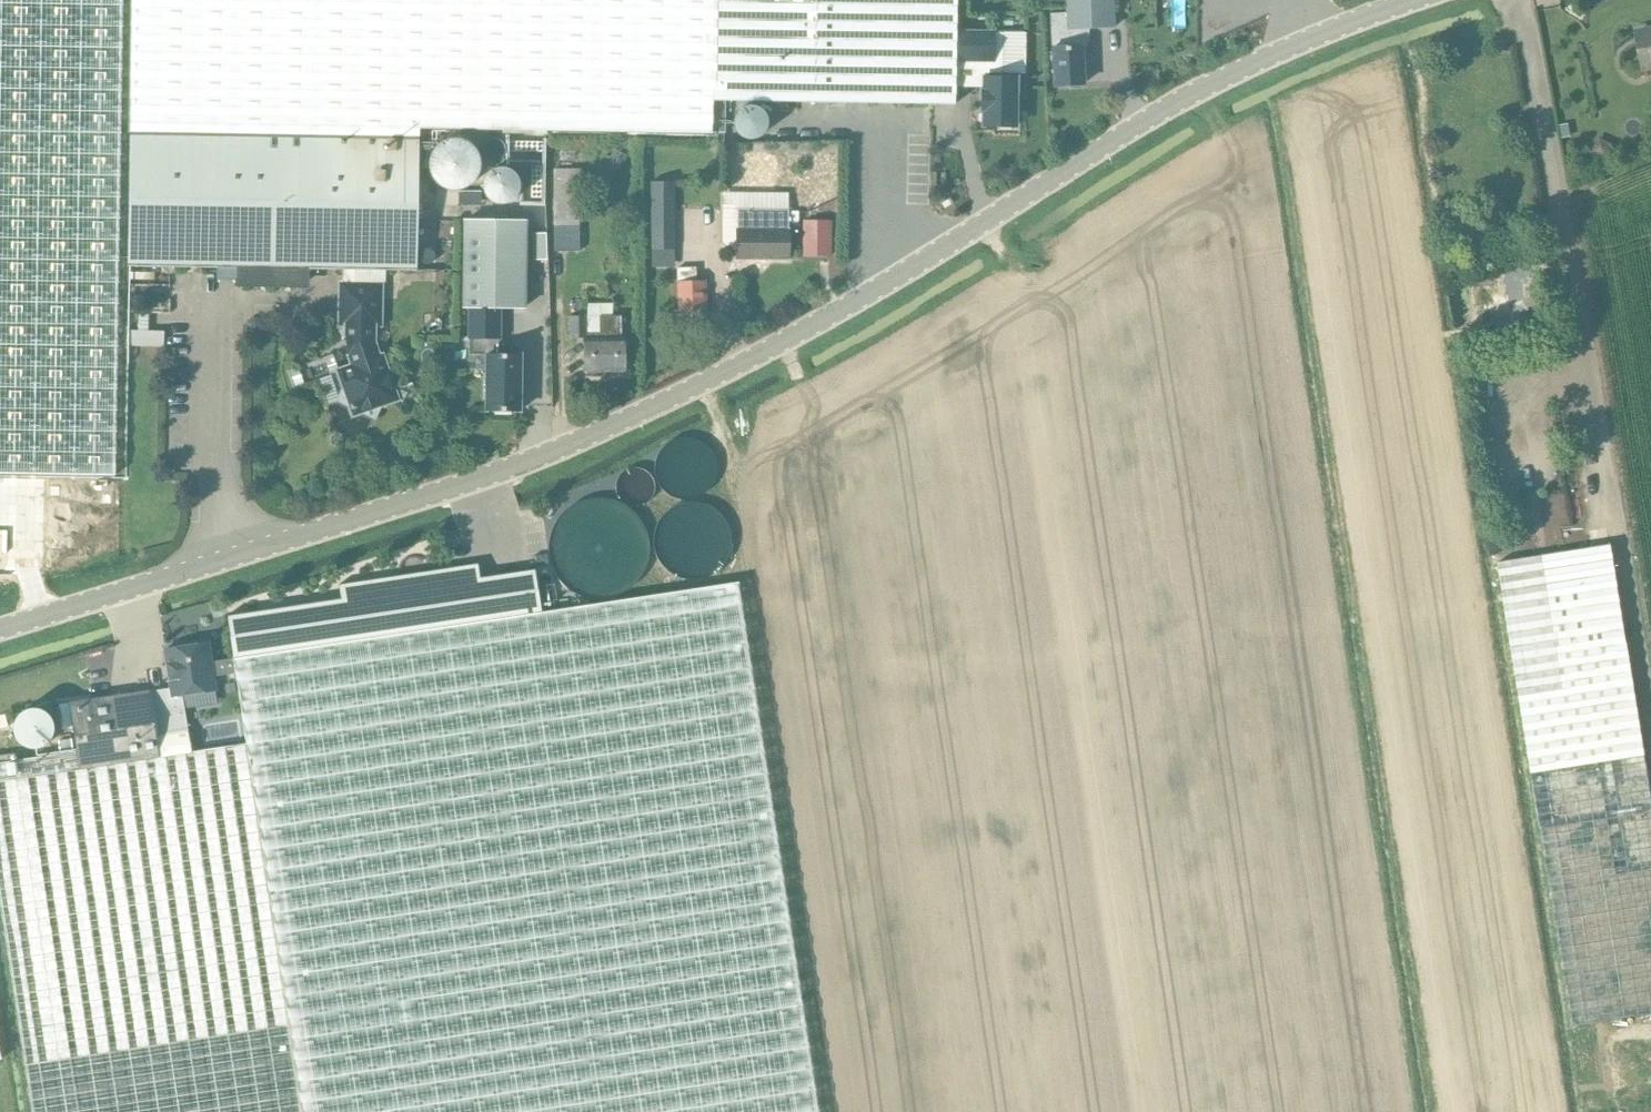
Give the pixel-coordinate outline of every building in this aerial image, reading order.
[(115,476),(123,0),(0,0),(0,474),(115,476)] [(373,418),(378,406),(395,401),(381,359),(378,360),(373,346),(373,340),(373,324),(379,325),(380,286),(355,286),(355,270),(417,271),(419,129),(712,134),(712,104),(714,0),(132,0),(128,267),(238,269),(238,281),(243,286),(302,287),(307,282),(307,269),(341,270),(340,325),(347,326),(347,341),(348,354),(353,368),(339,373),(345,390),(339,401),(350,407),(353,415),(361,413),(373,418)] [(712,101),(817,102),(818,93),(871,94),(871,103),(951,104),(952,0),(714,0),(712,101)] [(1054,86),(1084,85),(1083,46),(1086,30),(1115,28),(1114,0),(1065,0),(1066,31),(1068,31),(1068,36),(1049,37),(1050,47),(1052,47),(1054,86)] [(1637,31),(1644,70),(1650,68),(1650,28),(1637,31)] [(956,29),(955,57),(985,58),(985,74),(983,74),(982,88),(981,88),(981,107),(982,107),(982,123),(997,123),(997,127),(1011,127),(1011,123),(1014,124),(1015,92),(1020,93),(1020,70),(1024,70),(1024,30),(956,29)] [(734,121),(734,123),(734,126),(734,128),(735,130),(736,132),(738,134),(740,136),(741,137),(744,138),(746,139),(748,139),(750,140),(753,139),(755,139),(757,138),(759,137),(761,136),(763,134),(764,132),(766,130),(767,128),(767,126),(767,123),(767,121),(767,119),(766,117),(765,114),(764,112),(762,111),(761,109),(759,108),(757,107),(754,106),(752,106),(750,106),(747,106),(745,107),(743,108),(741,109),(739,110),(737,112),(736,114),(735,116),(734,118),(734,121)] [(441,187),(443,188),(446,189),(448,190),(450,191),(452,191),(454,191),(459,191),(461,190),(463,189),(465,189),(467,188),(469,186),(473,184),(474,182),(476,180),(477,178),(478,176),(479,174),(480,172),(480,170),(480,167),(481,165),(480,163),(480,161),(480,158),(479,156),(478,154),(477,152),(476,150),(475,148),(473,147),(471,145),(468,143),(466,142),(461,140),(457,139),(455,139),(452,139),(450,139),(448,140),(446,141),(442,142),(440,144),(438,145),(436,147),(435,148),(433,150),(432,152),(431,154),(430,156),(430,158),(429,160),(429,163),(429,165),(429,167),(429,169),(429,172),(430,174),(431,176),(432,178),(433,180),(435,182),(436,183),(438,185),(440,186),(441,187)] [(833,153),(793,152),(792,194),(832,195),(833,153)] [(486,203),(516,198),(511,165),(481,170),(486,203)] [(580,251),(580,170),(554,170),(554,251),(580,251)] [(790,192),(790,180),(735,178),(735,189),(790,192)] [(675,251),(675,184),(651,184),(651,251),(675,251)] [(789,260),(789,210),(738,210),(738,260),(789,260)] [(463,220),(462,308),(470,308),(500,308),(526,309),(527,220),(463,220)] [(804,220),(804,257),(833,257),(833,220),(804,220)] [(677,269),(678,327),(707,327),(707,281),(695,282),(695,268),(677,269)] [(622,316),(612,317),(612,304),(587,305),(587,317),(569,317),(569,338),(584,337),(585,372),(587,372),(587,377),(602,377),(602,371),(625,371),(624,335),(622,335),(622,316)] [(470,308),(469,338),(487,338),(487,354),(486,411),(495,411),(495,414),(511,415),(511,411),(520,411),(520,355),(499,355),(500,308),(470,308)] [(128,344),(163,346),(164,330),(128,328),(128,344)] [(317,361),(294,368),(298,381),(321,374),(317,361)] [(720,464),(720,463),(718,454),(716,450),(712,446),(706,441),(701,439),(696,438),(691,438),(684,440),(677,444),(673,448),(671,453),(668,462),(669,467),(670,472),(675,480),(679,484),(683,487),(692,489),(697,489),(704,487),(711,483),(715,479),(718,473),(720,464)] [(657,481),(657,480),(656,475),(653,469),(647,465),(641,463),(636,464),(629,467),(625,472),(623,478),(623,481),(624,485),(626,491),(631,495),(638,497),(645,496),(651,493),(655,487),(657,481)] [(615,498),(615,497),(614,492),(612,489),(608,486),(605,485),(601,485),(596,488),(593,492),(592,496),(592,500),(594,504),(597,507),(602,509),(607,508),(611,506),(614,503),(615,498)] [(1612,545),(1499,563),(1573,1025),(1650,1013),(1650,790),(1612,545)] [(150,689),(70,704),(78,751),(0,763),(0,896),(33,1111),(818,1111),(737,582),(542,612),(535,569),(481,577),(479,563),(339,584),(341,598),(227,616),(233,657),(212,661),(209,643),(165,650),(171,689),(150,692),(150,689)] [(43,711),(40,710),(36,709),(33,709),(30,709),(28,710),(25,711),(23,712),(22,713),(19,715),(17,718),(16,719),(15,721),(14,724),(14,726),(14,727),(14,729),(14,733),(14,734),(15,736),(16,739),(17,741),(18,742),(21,744),(24,746),(27,748),(29,748),(32,749),(34,749),(37,748),(39,748),(42,747),(44,746),(47,744),(48,743),(50,740),(51,738),(52,735),(53,734),(53,732),(53,730),(53,728),(53,725),(53,723),(52,722),(51,720),(49,717),(48,716),(47,714),(44,712),(43,711)] [(814,1088),(818,1111),(832,1111),(827,1085),(814,1088)]
